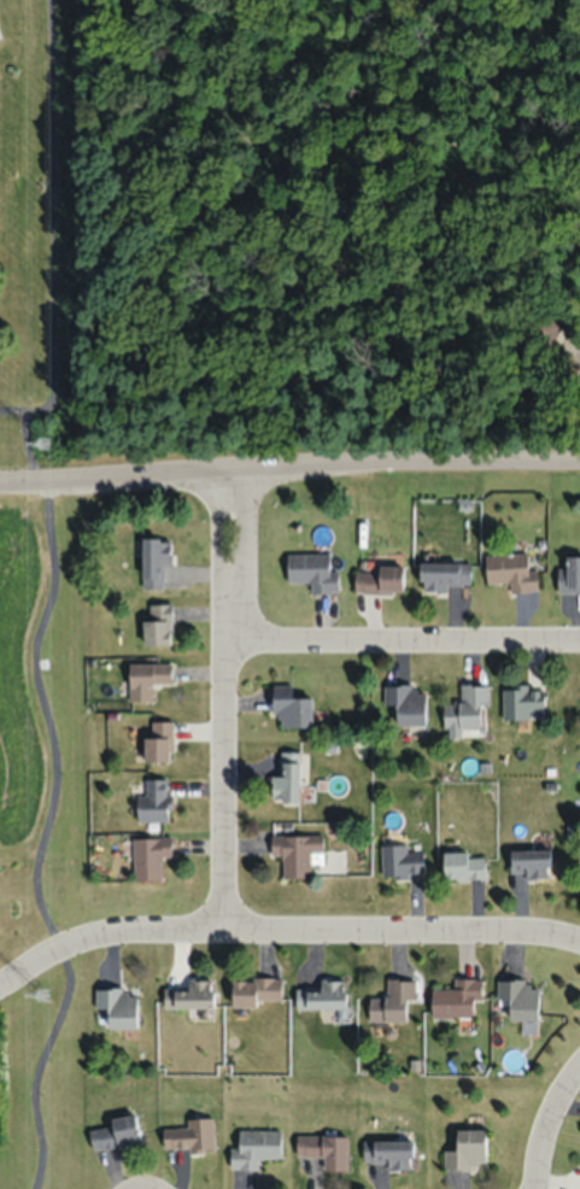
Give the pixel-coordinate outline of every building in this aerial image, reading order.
[(142,588),(163,588),(163,563),(170,563),(170,538),(142,538),(142,588)] [(536,569),(528,569),(527,552),(484,555),(486,583),(509,582),(509,592),(537,591),(536,569)] [(338,570),(330,570),(330,554),(287,554),(287,582),(310,582),(310,592),(338,592),(338,570)] [(558,593),(579,593),(579,556),(566,556),(566,568),(558,568),(558,593)] [(470,588),(471,562),(421,561),(421,588),(470,588)] [(403,565),(379,565),(379,571),(355,571),(355,592),(403,592),(403,565)] [(171,604),(148,604),(148,619),(143,619),(143,645),(171,645),(171,604)] [(129,701),(152,701),(152,683),(171,683),(171,663),(129,663),(129,701)] [(313,697),(291,697),(291,684),(274,684),(274,726),(313,726),(313,697)] [(488,684),(461,684),(461,703),(444,703),(444,738),(462,738),(461,727),(482,727),(482,705),(488,705),(488,684)] [(425,724),(425,685),(384,685),(384,704),(397,704),(397,724),(425,724)] [(502,718),(544,718),(544,687),(502,687),(502,718)] [(144,737),(144,761),(172,761),(172,721),(150,721),(150,737),(144,737)] [(300,751),(279,751),(279,775),(270,775),(270,801),(300,801),(300,751)] [(137,796),(137,821),(170,821),(170,778),(144,778),(144,796),(137,796)] [(271,855),(282,855),(282,878),(312,877),(311,853),(322,853),(322,834),(271,835),(271,855)] [(133,837),(133,880),(161,880),(161,856),(171,856),(171,837),(133,837)] [(381,844),(381,876),(423,876),(423,851),(406,851),(406,844),(381,844)] [(551,879),(551,849),(509,849),(509,874),(523,874),(523,879),(551,879)] [(484,879),(484,851),(443,851),(443,879),(484,879)] [(473,1017),(473,999),(481,999),(481,977),(453,977),(453,988),(431,988),(431,1017),(473,1017)] [(163,1008),(213,1007),(213,978),(187,979),(187,986),(163,986),(163,1008)] [(281,978),(231,978),(231,1005),(281,1005),(281,978)] [(346,1008),(345,979),(319,980),(319,987),(296,987),(296,1009),(346,1008)] [(368,1020),(406,1021),(406,1000),(415,1000),(415,979),(387,979),(387,997),(368,997),(368,1020)] [(496,998),(509,998),(509,1018),(538,1018),(538,980),(496,980),(496,998)] [(94,989),(95,1007),(107,1007),(108,1027),(137,1027),(136,987),(94,989)] [(135,1114),(110,1118),(111,1124),(88,1128),(92,1150),(140,1141),(135,1114)] [(214,1147),(212,1117),(186,1119),(187,1127),(162,1128),(163,1149),(214,1147)] [(444,1168),(485,1168),(485,1129),(456,1129),(456,1150),(444,1150),(444,1168)] [(280,1130),(238,1130),(238,1148),(229,1148),(229,1170),(258,1170),(258,1158),(280,1158),(280,1130)] [(324,1169),(347,1169),(347,1135),(296,1135),(296,1156),(324,1156),(324,1169)] [(412,1140),(363,1140),(363,1167),(412,1167),(412,1140)]
